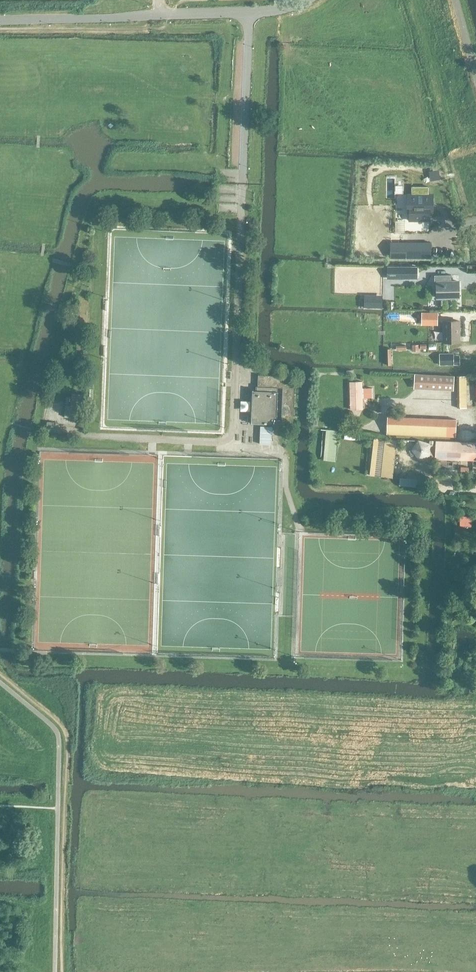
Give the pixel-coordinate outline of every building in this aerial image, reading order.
[(408,194),(408,212),(410,212),(410,220),(410,221),(429,221),(429,220),(429,212),(432,212),(433,195),(429,195),(429,187),(412,186),(412,194),(408,194)] [(431,241),(390,241),(389,256),(431,257),(431,241)] [(417,277),(418,267),(391,267),(388,267),(387,277),(391,277),(417,277)] [(438,298),(458,297),(459,297),(458,281),(452,281),(452,280),(451,280),(451,276),(451,275),(434,275),(435,282),(437,282),(438,298)] [(364,306),(382,307),(383,294),(364,294),(364,306)] [(400,312),(400,320),(411,321),(411,322),(417,322),(417,312),(400,312)] [(422,322),(438,322),(438,312),(422,312),(422,322)] [(459,321),(443,321),(444,342),(460,341),(459,321)] [(454,364),(454,355),(440,356),(440,365),(454,364)] [(454,389),(455,376),(415,374),(414,387),(454,389)] [(290,376),(258,375),(258,390),(254,390),(254,389),(252,389),(251,423),(265,424),(265,423),(277,423),(278,387),(283,387),(281,423),(293,424),(294,387),(289,387),(290,376)] [(457,408),(466,408),(466,376),(457,376),(457,408)] [(362,381),(355,381),(350,382),(351,409),(363,409),(362,397),(372,397),(372,388),(362,388),(362,381)] [(466,407),(475,408),(475,390),(466,390),(466,407)] [(457,419),(387,416),(387,434),(456,437),(457,419)] [(260,442),(272,443),(273,425),(261,425),(260,442)] [(329,460),(336,461),(339,430),(332,429),(329,460)] [(381,476),(393,478),(397,440),(385,439),(381,476)] [(436,441),(436,444),(430,444),(419,440),(413,449),(419,458),(429,455),(435,455),(435,459),(475,460),(475,443),(436,441)] [(451,515),(451,525),(472,526),(472,516),(451,515)]
